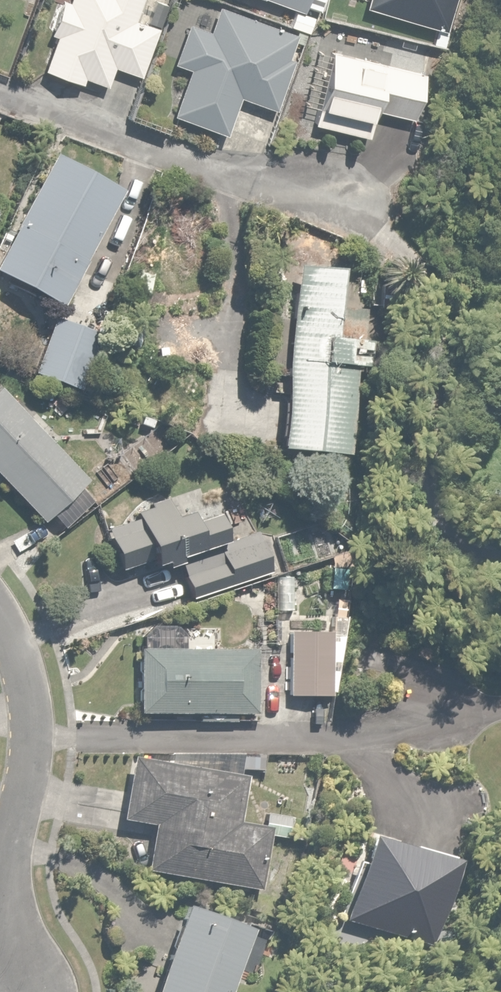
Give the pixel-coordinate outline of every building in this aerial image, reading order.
[(143,0),(74,0),(73,3),(65,0),(64,0),(52,33),(59,36),(45,73),(85,87),(88,78),(111,86),(118,69),(141,77),(159,27),(136,19),(143,0)] [(293,11),(289,23),(310,31),(316,15),(305,11),(309,0),(263,0),(293,11)] [(369,8),(441,31),(450,0),(370,0),(369,8)] [(302,34),(220,7),(212,33),(189,25),(177,63),(188,67),(172,115),(228,134),(240,96),(277,108),(302,34)] [(415,119),(427,71),(330,49),(312,125),(372,139),(379,111),(415,119)] [(57,154),(0,260),(0,276),(60,309),(124,191),(57,154)] [(341,269),(300,265),(283,451),(355,458),(369,308),(337,305),(341,269)] [(97,334),(53,320),(36,375),(80,389),(97,334)] [(52,515),(63,528),(98,497),(3,389),(0,391),(0,477),(41,525),(52,515)] [(182,566),(191,597),(271,575),(260,534),(228,543),(220,516),(196,523),(193,513),(181,516),(175,496),(152,502),(154,506),(136,511),(139,520),(111,528),(122,568),(151,560),(154,570),(170,566),(171,569),(182,566)] [(152,629),(141,638),(140,712),(200,713),(200,722),(237,722),(237,715),(256,715),(257,651),(185,650),(186,630),(152,629)] [(329,634),(291,634),(291,656),(270,656),(270,685),(289,685),(289,697),(326,697),(326,686),(339,686),(339,668),(329,668),(329,634)] [(249,775),(134,758),(125,821),(151,825),(144,871),(263,888),(272,825),(289,828),(291,814),(268,810),(265,825),(242,822),(249,775)] [(345,902),(353,904),(348,921),(435,945),(460,858),(372,834),(367,854),(359,852),(345,902)] [(238,975),(257,982),(268,952),(249,945),(253,931),(187,907),(157,991),(232,991),(238,975)]
